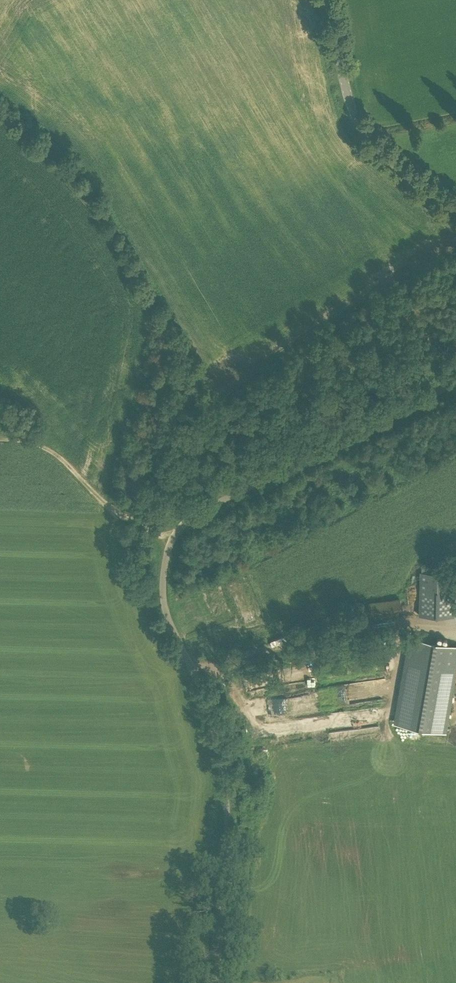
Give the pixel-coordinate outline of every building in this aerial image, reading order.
[(440,572),(440,564),(422,563),(422,572),(420,572),(419,616),(454,617),(455,572),(440,572)] [(393,723),(446,733),(455,676),(455,645),(409,636),(393,723)] [(294,668),(297,681),(307,678),(303,666),(294,668)]
